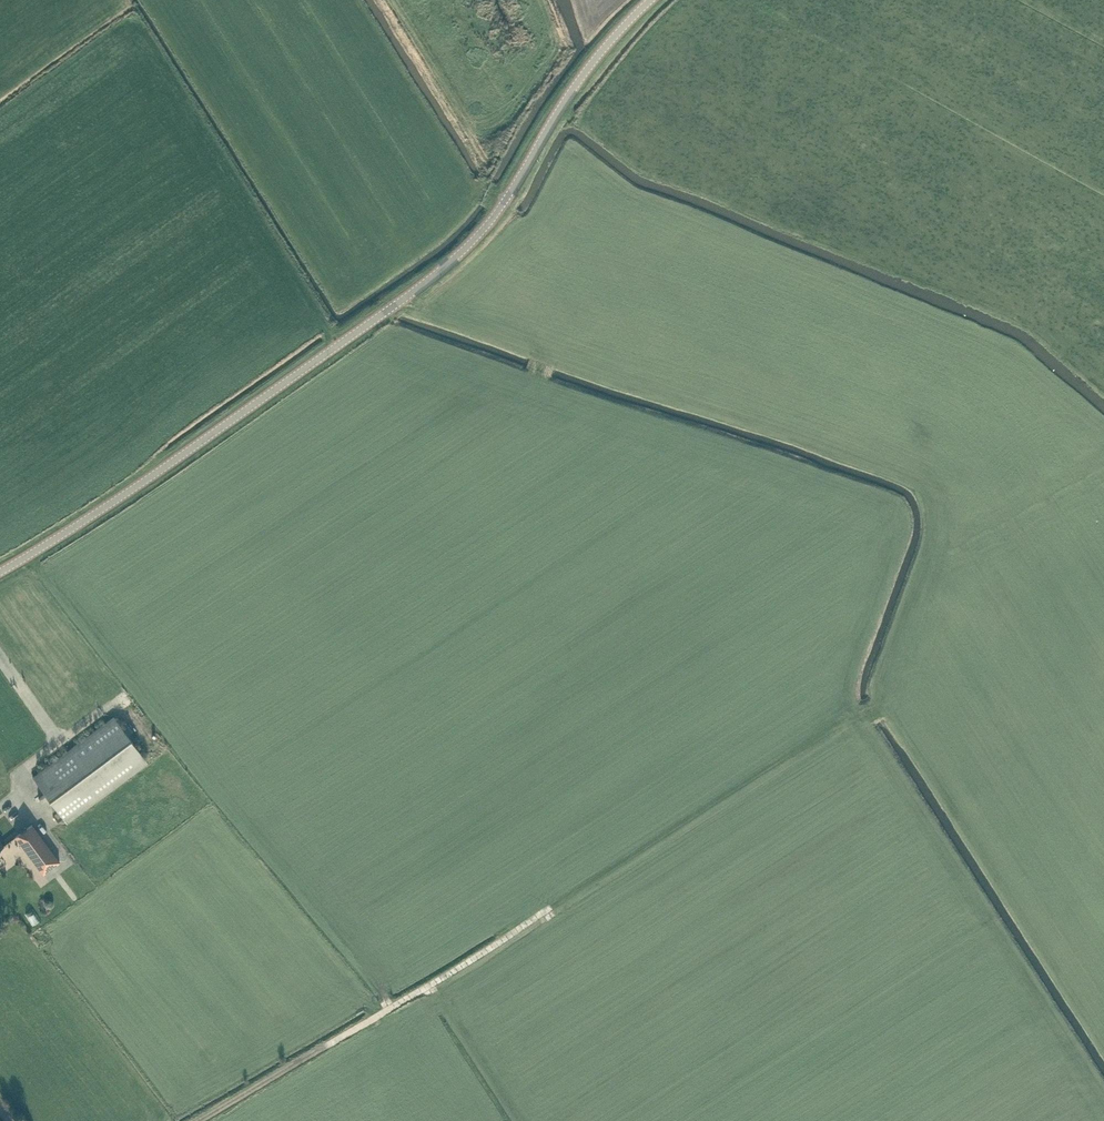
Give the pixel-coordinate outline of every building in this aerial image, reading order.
[(148,762),(113,716),(113,715),(32,776),(66,823),(148,762)] [(32,824),(15,836),(43,873),(59,861),(32,824)]
